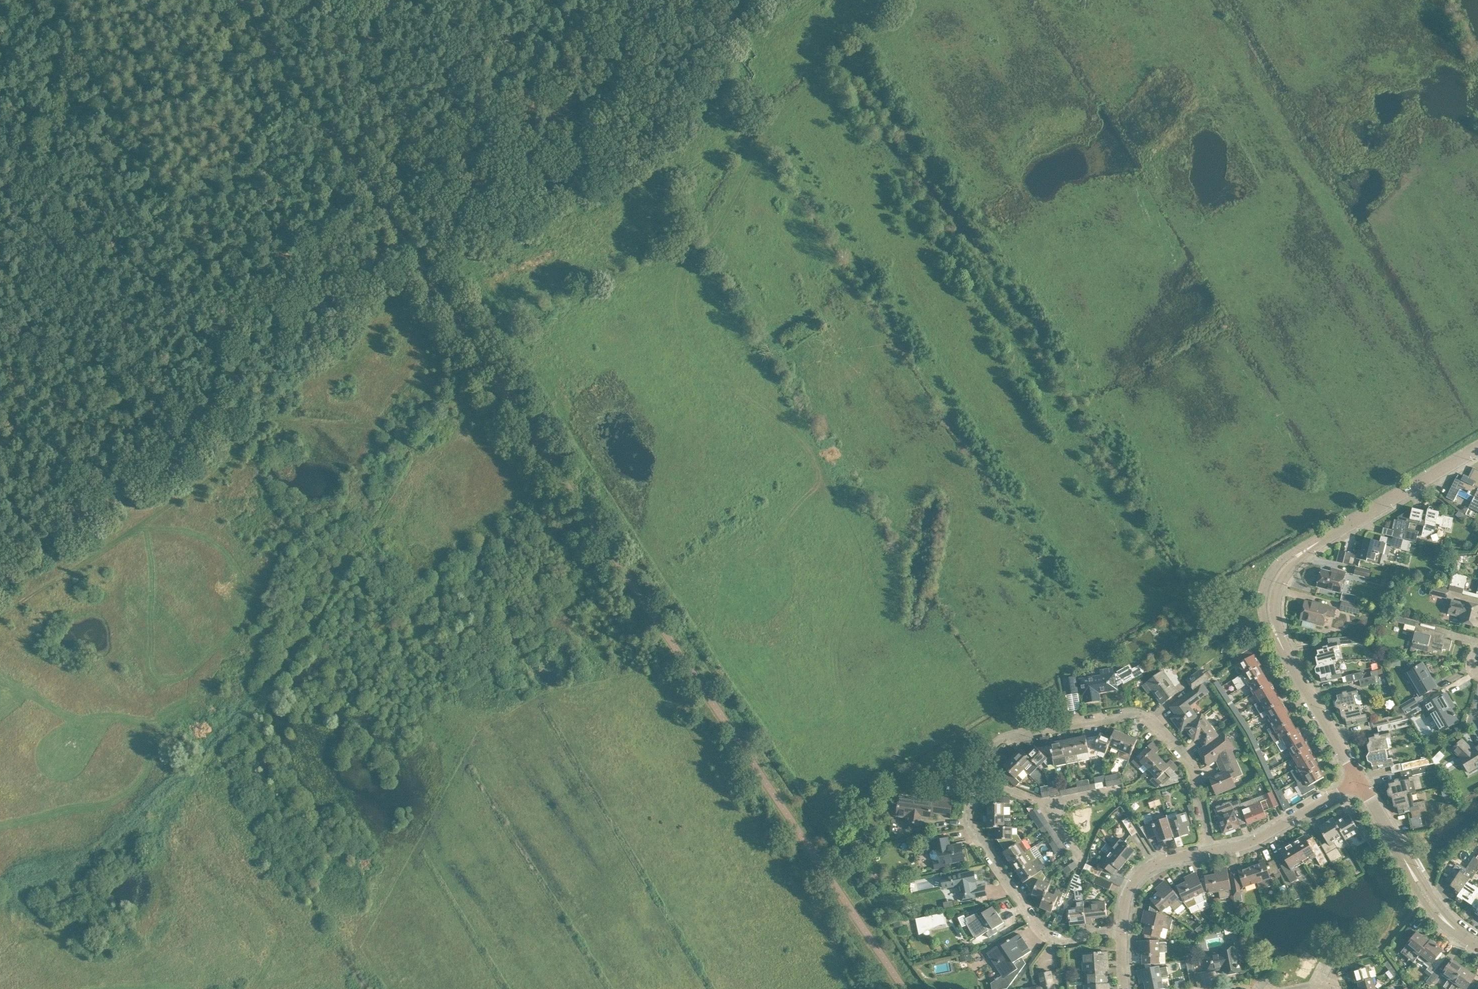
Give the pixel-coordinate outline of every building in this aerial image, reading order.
[(585,159),(590,155),(586,151),(581,155),(585,159)] [(1456,477),(1446,497),(1454,501),(1460,489),(1474,496),(1475,496),(1477,490),(1477,469),(1473,467),(1468,478),(1463,476),(1461,480),(1456,477)] [(1469,507),(1476,510),(1477,507),(1477,490),(1475,496),(1474,496),(1469,507)] [(1407,534),(1405,540),(1412,542),(1416,543),(1419,532),(1408,529),(1410,522),(1424,526),(1422,535),(1426,537),(1434,532),(1436,525),(1451,529),(1453,518),(1438,514),(1439,512),(1433,510),(1433,509),(1433,508),(1433,507),(1432,507),(1432,506),(1431,506),(1430,506),(1429,507),(1428,508),(1428,509),(1427,513),(1423,512),(1424,511),(1413,508),(1412,511),(1410,511),(1410,510),(1397,517),(1398,518),(1398,520),(1394,519),(1392,530),(1407,534)] [(1462,513),(1458,518),(1463,522),(1467,517),(1462,513)] [(1381,536),(1380,542),(1372,540),(1371,541),(1364,540),(1362,550),(1358,549),(1356,558),(1367,561),(1368,558),(1375,560),(1377,554),(1379,554),(1379,553),(1384,554),(1386,544),(1390,545),(1389,547),(1400,550),(1409,552),(1412,542),(1405,540),(1393,537),(1393,539),(1381,536)] [(1340,550),(1337,561),(1343,563),(1346,552),(1340,550)] [(1369,578),(1371,570),(1357,567),(1355,574),(1369,578)] [(1318,586),(1340,592),(1345,572),(1339,570),(1337,574),(1322,570),(1318,586)] [(1450,585),(1449,590),(1463,594),(1467,576),(1459,574),(1453,573),(1450,585)] [(1447,598),(1449,590),(1443,588),(1432,586),(1430,593),(1447,598)] [(1301,619),(1303,620),(1302,626),(1313,629),(1315,623),(1323,625),(1326,614),(1334,616),(1336,608),(1328,606),(1328,605),(1319,603),(1319,605),(1313,603),(1306,601),(1302,617),(1301,619)] [(1358,614),(1360,605),(1343,601),(1341,609),(1358,614)] [(1477,626),(1477,625),(1477,606),(1465,602),(1465,604),(1452,601),(1449,611),(1462,615),(1460,622),(1477,626)] [(1397,614),(1395,623),(1403,625),(1402,630),(1414,633),(1415,628),(1419,629),(1419,628),(1421,620),(1397,614)] [(1414,633),(1412,641),(1415,642),(1415,643),(1419,644),(1417,649),(1433,653),(1434,650),(1442,652),(1443,649),(1450,651),(1452,640),(1443,638),(1444,635),(1444,634),(1439,633),(1435,632),(1424,629),(1423,635),(1414,633)] [(1340,637),(1328,638),(1329,645),(1337,643),(1338,645),(1341,644),(1357,643),(1363,644),(1364,640),(1356,638),(1349,636),(1340,637)] [(1315,654),(1318,665),(1334,661),(1337,661),(1335,650),(1339,649),(1338,645),(1337,643),(1317,647),(1318,654),(1315,654)] [(1233,659),(1235,663),(1245,658),(1242,653),(1233,659)] [(1258,665),(1259,666),(1261,664),(1255,654),(1246,660),(1245,658),(1235,663),(1237,666),(1240,665),(1244,673),(1258,665)] [(1337,671),(1334,661),(1318,665),(1315,665),(1317,676),(1320,676),(1322,682),(1342,677),(1341,670),(1337,671)] [(1437,686),(1424,664),(1423,663),(1421,664),(1406,673),(1420,697),(1437,686)] [(1238,689),(1248,684),(1264,674),(1259,666),(1258,665),(1244,673),(1236,678),(1239,682),(1235,684),(1238,689)] [(1101,676),(1080,680),(1083,694),(1085,694),(1086,702),(1099,700),(1098,692),(1117,689),(1116,686),(1123,682),(1124,684),(1144,673),(1143,673),(1140,666),(1132,671),(1129,666),(1117,672),(1118,673),(1114,674),(1101,676)] [(1201,670),(1187,680),(1194,690),(1202,684),(1209,679),(1212,676),(1208,670),(1203,674),(1201,670)] [(1161,672),(1143,685),(1149,693),(1152,690),(1162,704),(1178,692),(1172,684),(1171,685),(1161,672)] [(1362,672),(1346,675),(1348,682),(1359,679),(1363,678),(1362,674),(1362,672)] [(1254,693),(1256,692),(1255,692),(1269,684),(1269,683),(1264,674),(1248,684),(1254,693)] [(1375,676),(1363,678),(1359,679),(1361,686),(1376,682),(1375,676)] [(1075,677),(1064,679),(1067,693),(1077,692),(1075,677)] [(1209,679),(1202,684),(1206,688),(1212,684),(1209,679)] [(1261,701),(1277,692),(1271,682),(1269,683),(1269,684),(1255,692),(1256,692),(1261,701)] [(1202,684),(1194,690),(1171,707),(1177,715),(1172,718),(1181,731),(1185,728),(1198,718),(1189,706),(1208,692),(1206,688),(1202,684)] [(1337,710),(1340,710),(1357,705),(1355,696),(1358,695),(1359,695),(1357,688),(1336,693),(1338,699),(1335,700),(1337,710)] [(1261,701),(1255,705),(1260,714),(1282,701),(1277,692),(1261,701)] [(1454,706),(1452,702),(1446,693),(1428,704),(1426,705),(1426,706),(1439,727),(1441,731),(1449,726),(1458,721),(1455,715),(1451,708),(1454,706)] [(1400,705),(1404,711),(1418,703),(1414,697),(1400,705)] [(1418,703),(1404,711),(1408,719),(1409,720),(1416,716),(1415,714),(1422,710),(1421,709),(1426,706),(1426,705),(1428,704),(1425,699),(1418,703)] [(1286,712),(1288,711),(1282,701),(1260,714),(1263,718),(1268,714),(1272,719),(1272,720),(1286,712)] [(1347,725),(1368,721),(1366,714),(1362,715),(1360,705),(1357,705),(1340,710),(1343,720),(1346,719),(1347,725)] [(1392,723),(1407,719),(1408,719),(1404,711),(1400,705),(1394,707),(1396,715),(1372,720),(1374,727),(1392,723)] [(1270,734),(1275,730),(1291,721),(1286,712),(1272,720),(1272,719),(1270,720),(1273,726),(1267,729),(1270,734)] [(1198,738),(1205,747),(1218,736),(1202,715),(1198,718),(1185,728),(1195,740),(1198,738)] [(1407,719),(1392,723),(1393,730),(1409,726),(1407,719)] [(1291,721),(1275,730),(1270,734),(1275,743),(1276,742),(1281,740),(1283,739),(1283,738),(1297,730),(1296,730),(1291,721)] [(1250,728),(1246,722),(1243,725),(1247,731),(1248,734),(1252,731),(1250,728)] [(1282,752),(1288,748),(1304,738),(1298,729),(1296,730),(1297,730),(1283,738),(1283,739),(1281,740),(1276,742),(1282,752)] [(1109,746),(1120,750),(1126,735),(1115,730),(1112,738),(1109,745),(1109,746)] [(1253,735),(1252,731),(1248,734),(1249,736),(1253,743),(1256,741),(1253,735)] [(1370,741),(1367,742),(1369,753),(1370,753),(1386,749),(1389,749),(1387,738),(1390,738),(1388,731),(1369,735),(1370,741)] [(1086,738),(1090,757),(1097,756),(1099,751),(1106,753),(1109,746),(1109,745),(1112,738),(1101,733),(1099,736),(1095,737),(1095,736),(1086,738)] [(1220,767),(1221,767),(1236,760),(1231,751),(1234,748),(1223,733),(1218,736),(1205,747),(1198,751),(1209,765),(1217,759),(1220,767)] [(1138,739),(1126,735),(1120,750),(1117,756),(1129,761),(1131,755),(1138,739)] [(1086,738),(1086,736),(1074,738),(1079,762),(1090,759),(1090,757),(1086,738)] [(1079,762),(1074,738),(1062,741),(1067,764),(1079,762)] [(1304,738),(1288,748),(1294,757),(1309,748),(1304,738)] [(1453,749),(1460,756),(1460,757),(1470,773),(1477,769),(1477,746),(1472,750),(1462,740),(1453,749)] [(1067,764),(1062,741),(1050,743),(1051,745),(1054,759),(1055,764),(1055,766),(1067,764)] [(1260,748),(1256,741),(1253,743),(1257,753),(1261,751),(1260,748)] [(1051,745),(1042,747),(1042,748),(1038,749),(1036,746),(1027,755),(1038,766),(1039,767),(1044,762),(1048,765),(1055,764),(1054,759),(1051,745)] [(1149,745),(1132,761),(1143,773),(1145,774),(1149,770),(1161,759),(1156,753),(1160,749),(1157,746),(1153,750),(1149,745)] [(1294,757),(1299,766),(1313,758),(1313,759),(1315,758),(1309,748),(1294,757)] [(1021,749),(1013,758),(1025,769),(1030,774),(1038,766),(1027,755),(1021,749)] [(1388,759),(1386,749),(1370,753),(1369,753),(1366,753),(1369,764),(1372,763),(1373,770),(1394,765),(1392,758),(1388,759)] [(1411,769),(1427,765),(1434,763),(1431,757),(1402,764),(1403,771),(1411,769)] [(1019,775),(1025,769),(1013,758),(1004,766),(1008,771),(1004,775),(1016,787),(1023,779),(1019,775)] [(1297,767),(1291,771),(1296,781),(1318,768),(1313,759),(1313,758),(1299,766),(1297,767)] [(1161,759),(1149,770),(1150,771),(1155,776),(1150,780),(1158,787),(1160,785),(1162,787),(1179,782),(1177,776),(1178,776),(1178,775),(1174,771),(1175,771),(1175,770),(1174,771),(1170,767),(1174,763),(1171,760),(1166,764),(1161,759)] [(1236,760),(1221,767),(1223,772),(1210,778),(1217,794),(1235,786),(1232,778),(1242,774),(1236,760)] [(1427,765),(1411,769),(1413,775),(1428,772),(1427,765)] [(1303,777),(1296,781),(1304,795),(1316,788),(1313,783),(1324,777),(1318,768),(1303,777)] [(1390,787),(1387,788),(1389,798),(1392,798),(1409,794),(1406,784),(1411,783),(1409,776),(1413,775),(1411,769),(1403,771),(1405,777),(1388,781),(1390,787)] [(1121,773),(1113,774),(1115,785),(1123,783),(1121,773)] [(1115,785),(1113,774),(1105,776),(1107,787),(1115,785)] [(1085,791),(1096,789),(1095,783),(1090,785),(1089,779),(1083,781),(1085,791)] [(1085,791),(1083,781),(1077,782),(1078,787),(1072,788),(1073,793),(1085,791)] [(1073,793),(1072,788),(1066,789),(1065,784),(1059,785),(1059,786),(1061,796),(1073,793)] [(1051,796),(1049,788),(1049,786),(1041,787),(1043,798),(1051,796)] [(1061,796),(1059,786),(1049,788),(1051,796),(1053,797),(1061,796)] [(1253,799),(1241,804),(1240,804),(1245,816),(1248,824),(1266,816),(1264,810),(1269,808),(1269,809),(1279,805),(1273,791),(1264,795),(1266,800),(1255,804),(1253,799)] [(1413,818),(1428,814),(1425,801),(1414,803),(1412,793),(1409,794),(1392,798),(1395,808),(1398,808),(1399,814),(1411,811),(1413,818)] [(900,797),(897,815),(900,816),(908,817),(907,822),(920,824),(922,815),(930,816),(930,817),(931,817),(931,814),(934,814),(934,812),(951,814),(952,802),(952,797),(942,796),(941,801),(932,800),(932,802),(900,797)] [(988,815),(1004,815),(1004,807),(1010,807),(1010,797),(994,797),(994,803),(988,803),(988,815)] [(1286,800),(1281,802),(1284,811),(1291,807),(1288,799),(1286,800)] [(1216,808),(1214,809),(1217,816),(1224,833),(1240,826),(1237,818),(1245,816),(1240,804),(1241,804),(1239,800),(1231,803),(1231,801),(1216,807),(1216,808)] [(1043,814),(1038,807),(1036,809),(1030,813),(1029,813),(1034,820),(1043,814)] [(1167,816),(1174,837),(1175,838),(1190,833),(1188,826),(1189,826),(1187,820),(1189,820),(1186,813),(1178,815),(1177,813),(1167,816)] [(1043,814),(1034,820),(1040,829),(1049,823),(1043,814)] [(1140,827),(1148,839),(1158,836),(1160,842),(1174,837),(1167,816),(1167,815),(1166,815),(1152,820),(1150,814),(1143,816),(1146,825),(1140,827)] [(1336,822),(1342,833),(1345,837),(1354,831),(1360,842),(1369,836),(1361,823),(1356,826),(1349,814),(1336,822)] [(1004,815),(988,815),(988,827),(996,827),(1004,827),(1012,827),(1012,815),(1010,815),(1004,815)] [(1138,832),(1128,818),(1123,821),(1132,836),(1138,832)] [(1333,839),(1342,833),(1336,822),(1334,818),(1319,827),(1330,846),(1335,843),(1333,839)] [(1049,823),(1040,829),(1043,834),(1048,831),(1051,836),(1055,833),(1049,823)] [(1018,843),(1022,841),(1018,834),(1013,834),(1013,827),(1012,827),(1004,827),(996,827),(996,840),(999,840),(1002,843),(1001,844),(1005,851),(1018,843)] [(1055,833),(1051,836),(1054,841),(1050,844),(1053,849),(1062,843),(1055,833)] [(1311,848),(1304,835),(1292,842),(1302,860),(1311,856),(1312,858),(1316,856),(1321,865),(1328,861),(1317,844),(1311,848)] [(931,852),(929,855),(930,859),(933,861),(934,861),(934,862),(936,869),(951,866),(950,863),(965,860),(962,844),(948,847),(946,838),(938,840),(934,841),(935,848),(936,851),(932,851),(931,852)] [(1121,838),(1113,848),(1127,860),(1136,850),(1121,838)] [(1005,851),(1004,852),(1011,862),(1029,850),(1022,841),(1018,843),(1005,851)] [(1302,860),(1292,842),(1280,849),(1287,862),(1281,865),(1291,883),(1298,879),(1293,870),(1296,868),(1294,865),(1302,860)] [(1064,856),(1069,853),(1062,843),(1053,849),(1056,854),(1061,851),(1064,856)] [(1322,846),(1332,863),(1343,856),(1338,848),(1327,854),(1322,846),(1323,846),(1322,846)] [(1127,860),(1113,848),(1100,864),(1112,874),(1117,868),(1119,870),(1127,860)] [(1030,849),(1029,850),(1011,862),(1013,867),(1012,868),(1015,872),(1016,871),(1017,872),(1037,859),(1030,849)] [(1458,896),(1468,882),(1470,879),(1477,866),(1477,855),(1476,858),(1473,856),(1464,870),(1462,868),(1460,872),(1454,868),(1448,876),(1446,880),(1451,884),(1451,886),(1456,889),(1453,892),(1458,896)] [(1018,874),(1017,875),(1019,879),(1021,878),(1024,883),(1026,881),(1038,873),(1042,870),(1046,868),(1039,858),(1037,859),(1031,863),(1017,872),(1018,874)] [(1260,864),(1252,866),(1257,883),(1260,890),(1273,885),(1269,874),(1274,873),(1276,878),(1282,875),(1274,860),(1268,863),(1269,865),(1267,866),(1264,859),(1260,861),(1260,864)] [(1078,866),(1075,861),(1063,869),(1066,874),(1078,866)] [(1083,869),(1096,875),(1099,877),(1102,871),(1086,863),(1083,869)] [(1239,871),(1230,874),(1233,888),(1236,902),(1237,909),(1241,909),(1242,909),(1241,901),(1243,901),(1241,891),(1244,887),(1257,883),(1252,866),(1244,869),(1243,867),(1238,869),(1239,871)] [(1205,877),(1207,891),(1208,893),(1219,891),(1220,899),(1230,897),(1229,889),(1231,888),(1227,868),(1218,870),(1215,871),(1215,872),(1215,875),(1205,877)] [(1026,881),(1030,888),(1031,888),(1034,892),(1032,895),(1043,899),(1047,892),(1050,884),(1043,881),(1046,876),(1042,870),(1038,873),(1026,881)] [(951,871),(941,873),(942,878),(944,888),(959,885),(962,901),(974,898),(974,897),(987,895),(985,886),(977,887),(975,881),(976,881),(976,879),(977,878),(976,874),(975,874),(974,872),(952,876),(951,871)] [(1177,887),(1180,893),(1184,902),(1189,908),(1197,904),(1207,900),(1203,893),(1207,891),(1205,877),(1200,880),(1196,872),(1187,877),(1188,877),(1185,879),(1186,880),(1185,880),(1186,882),(1177,887)] [(1076,901),(1068,907),(1070,922),(1070,925),(1080,924),(1085,924),(1086,923),(1085,909),(1084,901),(1084,900),(1081,876),(1075,874),(1069,888),(1075,890),(1076,901)] [(1092,882),(1109,890),(1113,883),(1099,877),(1096,875),(1092,882)] [(1159,893),(1151,900),(1152,900),(1161,912),(1170,905),(1175,911),(1183,904),(1182,903),(1178,898),(1179,897),(1177,894),(1180,893),(1177,887),(1173,889),(1166,881),(1158,887),(1159,888),(1156,890),(1157,891),(1159,893)] [(1458,896),(1456,899),(1461,902),(1463,899),(1468,902),(1477,888),(1477,884),(1476,882),(1473,886),(1468,882),(1458,896)] [(1293,886),(1289,889),(1295,901),(1300,898),(1293,886)] [(1468,902),(1473,906),(1471,909),(1476,912),(1477,910),(1477,888),(1468,902)] [(1052,912),(1057,914),(1066,894),(1063,893),(1056,890),(1054,895),(1047,892),(1043,899),(1040,907),(1047,910),(1045,915),(1050,917),(1052,912)] [(1085,901),(1084,901),(1085,909),(1086,923),(1093,923),(1093,918),(1107,916),(1105,901),(1090,903),(1086,899),(1085,901)] [(1145,910),(1143,920),(1144,920),(1143,923),(1144,923),(1147,924),(1144,934),(1145,934),(1151,936),(1159,938),(1160,938),(1163,927),(1170,929),(1173,919),(1165,918),(1166,915),(1160,914),(1161,912),(1152,900),(1149,911),(1145,910)] [(964,915),(958,918),(962,927),(968,924),(971,929),(974,934),(977,938),(986,932),(990,937),(999,931),(996,927),(1004,922),(993,906),(982,913),(983,914),(979,916),(977,913),(966,918),(964,915)] [(946,923),(943,913),(916,918),(918,929),(940,925),(946,923)] [(905,920),(895,922),(896,928),(906,926),(905,920)] [(1414,962),(1418,958),(1417,958),(1430,942),(1417,932),(1417,933),(1409,927),(1401,937),(1408,943),(1401,952),(1414,962)] [(1020,934),(1010,940),(1010,939),(1008,941),(1009,942),(1003,946),(1001,943),(988,952),(1003,975),(1000,978),(999,976),(995,979),(996,980),(993,982),(994,988),(1006,988),(1007,988),(1012,982),(1026,963),(1022,957),(1031,951),(1020,934)] [(1145,940),(1138,941),(1138,951),(1139,951),(1139,954),(1140,953),(1140,954),(1143,954),(1144,964),(1145,964),(1151,964),(1160,964),(1159,953),(1165,952),(1167,952),(1167,942),(1166,942),(1160,942),(1159,942),(1159,938),(1151,936),(1145,934),(1145,940)] [(1430,977),(1441,963),(1443,961),(1447,956),(1442,952),(1443,950),(1431,941),(1430,942),(1417,958),(1418,958),(1429,967),(1427,969),(1424,972),(1430,977)] [(1215,954),(1204,956),(1205,963),(1207,971),(1215,970),(1214,967),(1223,966),(1224,974),(1241,971),(1236,946),(1219,950),(1220,953),(1215,954)] [(1083,954),(1085,978),(1107,976),(1107,969),(1108,969),(1107,952),(1101,953),(1101,951),(1099,952),(1099,953),(1083,954)] [(964,955),(960,956),(961,962),(972,959),(971,953),(964,955)] [(1193,959),(1186,960),(1188,970),(1189,974),(1196,972),(1195,967),(1193,959)] [(1464,968),(1452,960),(1449,965),(1443,961),(1441,963),(1430,977),(1426,981),(1431,985),(1441,973),(1449,979),(1444,987),(1445,987),(1444,988),(1449,988),(1464,968)] [(1393,967),(1388,961),(1384,964),(1389,970),(1393,967)] [(1151,964),(1145,964),(1146,968),(1138,970),(1140,980),(1141,979),(1142,982),(1143,982),(1145,982),(1147,988),(1163,988),(1161,978),(1169,977),(1167,967),(1159,968),(1159,966),(1152,967),(1151,964)] [(1371,978),(1368,966),(1348,972),(1350,978),(1355,977),(1356,983),(1358,982),(1371,978)] [(1398,974),(1393,967),(1389,970),(1394,977),(1398,974)] [(1249,969),(1250,976),(1254,975),(1257,975),(1255,968),(1249,969)] [(1449,988),(1457,988),(1459,985),(1464,988),(1466,988),(1475,976),(1464,968),(1449,988)] [(1025,988),(1056,988),(1055,985),(1054,985),(1051,971),(1040,974),(1042,985),(1025,988)] [(1085,988),(1109,988),(1109,984),(1107,984),(1107,976),(1085,978),(1085,988)] [(1373,977),(1371,978),(1358,982),(1360,987),(1355,988),(1376,988),(1373,977)]
